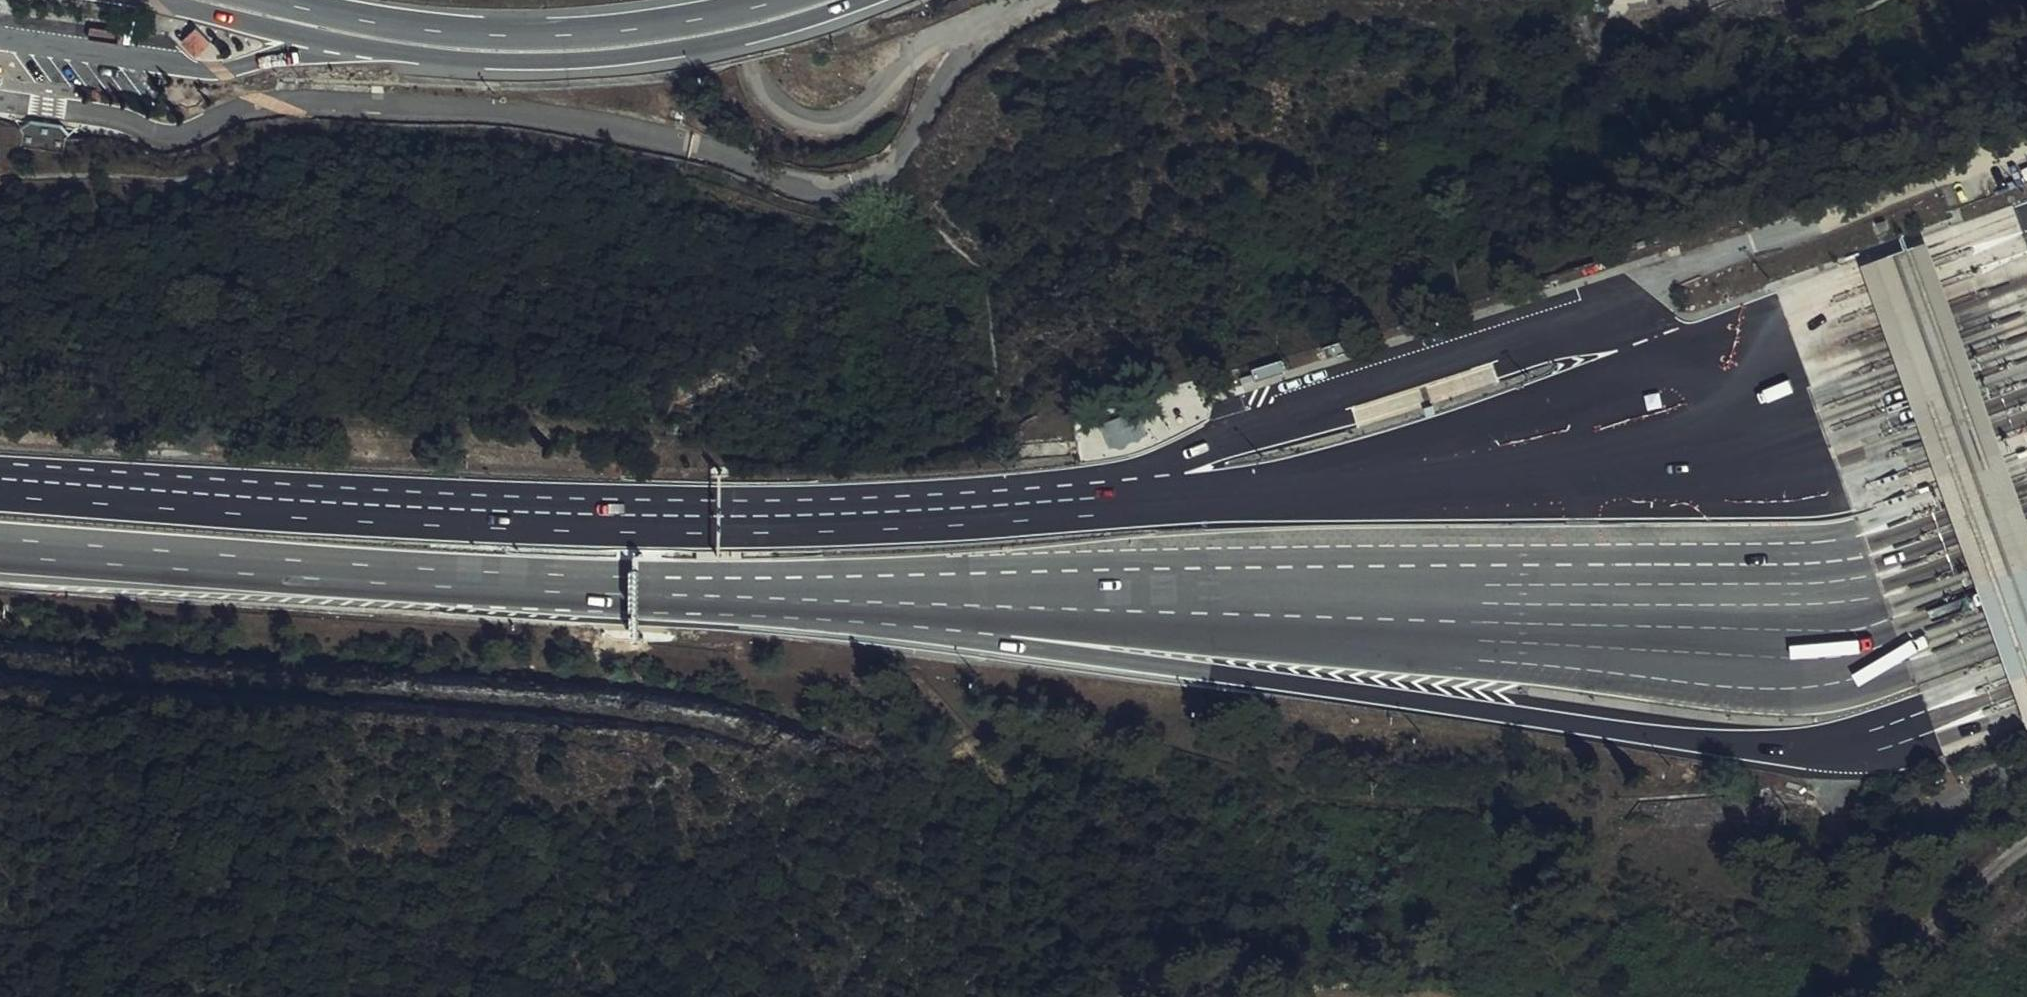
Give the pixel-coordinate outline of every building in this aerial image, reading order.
[(203,47),(210,41),(195,26),(180,40),(195,56),(203,47)] [(21,148),(62,154),(63,139),(67,136),(59,127),(32,123),(22,130),(21,148)] [(1861,259),(1872,290),(1916,410),(1974,573),(2016,688),(2026,720),(2026,511),(1982,387),(1939,267),(1928,235),(1861,259)] [(1137,405),(1099,417),(1108,443),(1146,431),(1137,405)]
